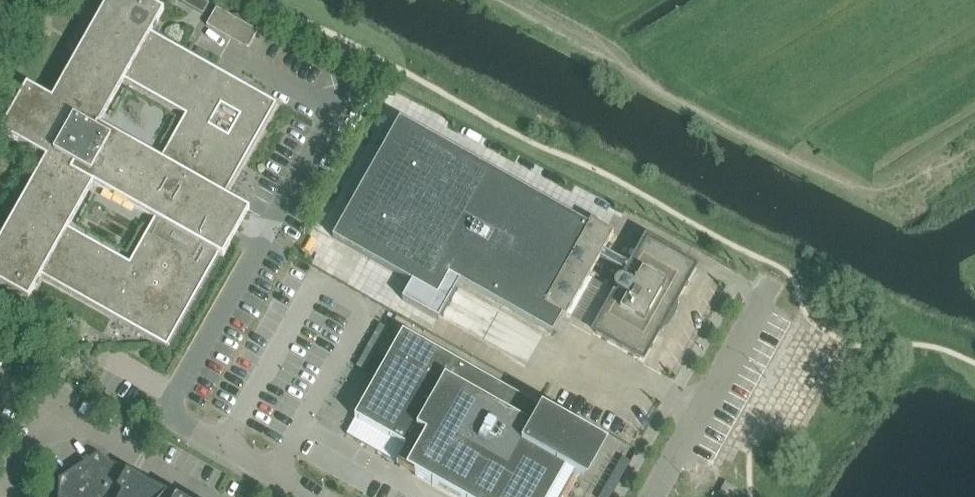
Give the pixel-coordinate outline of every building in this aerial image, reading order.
[(0,240),(0,284),(29,300),(42,277),(167,348),(219,256),(223,258),(250,211),(225,196),(277,105),(151,34),(164,11),(145,0),(108,0),(52,99),(27,85),(0,132),(46,158),(0,240)] [(201,0),(178,0),(203,15),(209,5),(201,0)] [(258,32),(216,9),(207,26),(248,50),(258,32)] [(592,222),(590,226),(400,119),(333,238),(438,297),(450,276),(553,334),(563,317),(567,319),(614,234),(592,222)] [(596,333),(643,359),(694,269),(647,243),(596,333)] [(453,496),(565,496),(596,443),(403,333),(355,418),(407,448),(397,465),(453,496)] [(97,455),(59,480),(58,496),(172,496),(97,455)] [(725,496),(731,496),(735,490),(726,484),(720,494),(725,496)]
